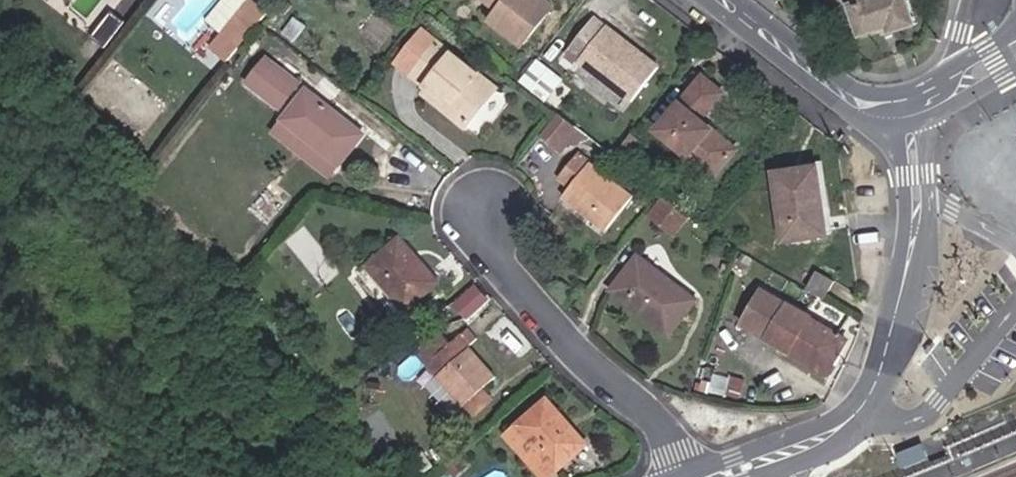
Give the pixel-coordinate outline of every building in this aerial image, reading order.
[(501,11),(493,21),(523,44),(553,5),(547,0),(488,0),(501,11)] [(854,7),(863,36),(891,27),(893,33),(919,25),(911,0),(845,0),(854,7)] [(255,31),(268,14),(255,2),(241,20),(255,31)] [(91,37),(105,48),(126,22),(111,10),(91,37)] [(658,66),(595,18),(560,64),(571,72),(578,62),(631,102),(658,66)] [(297,42),(308,28),(299,21),(288,34),(297,42)] [(397,62),(412,74),(438,43),(423,30),(397,62)] [(494,87),(438,43),(412,74),(448,104),(444,109),(464,125),(494,87)] [(538,58),(522,80),(548,99),(564,78),(538,58)] [(298,83),(268,59),(247,84),(278,107),(298,83)] [(722,93),(702,76),(657,131),(712,177),(736,149),(701,120),(722,93)] [(284,120),(338,163),(362,132),(307,90),(284,120)] [(556,113),(541,136),(568,154),(584,131),(556,113)] [(329,176),(338,163),(284,120),(274,133),(329,176)] [(605,229),(632,194),(591,161),(592,160),(580,151),(558,179),(570,189),(565,197),(605,229)] [(829,233),(818,165),(775,173),(787,241),(829,233)] [(646,173),(655,179),(660,172),(652,166),(646,173)] [(276,186),(267,196),(281,209),(291,200),(276,186)] [(281,209),(267,196),(260,204),(274,217),(281,209)] [(688,220),(665,201),(652,217),(675,235),(688,220)] [(406,310),(439,282),(401,237),(369,265),(406,310)] [(669,335),(695,300),(639,257),(612,291),(669,335)] [(807,289),(825,300),(836,282),(817,272),(807,289)] [(473,317),(489,292),(473,282),(457,306),(473,317)] [(828,375),(849,338),(763,288),(743,325),(828,375)] [(464,406),(484,387),(496,376),(461,337),(444,352),(437,342),(422,355),(431,364),(429,365),(464,406)] [(494,399),(484,387),(464,406),(475,417),(494,399)] [(547,399),(507,434),(543,476),(549,476),(588,444),(547,399)] [(925,442),(900,452),(907,470),(932,460),(925,442)]
